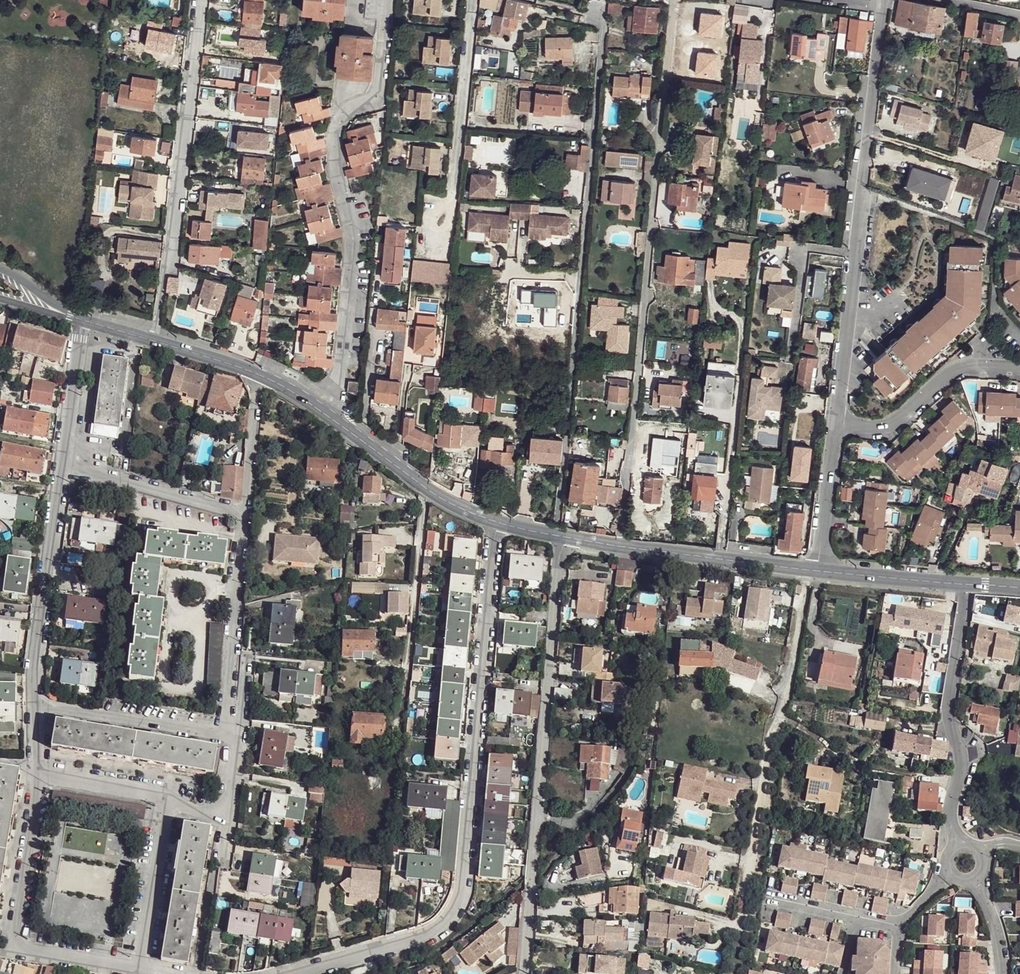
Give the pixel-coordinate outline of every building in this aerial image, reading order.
[(243,21),(262,23),(264,2),(263,2),(263,0),(246,0),(246,1),(245,0),(243,21)] [(304,13),(314,14),(315,12),(333,14),(333,16),(344,17),(345,0),(305,0),(304,13)] [(413,8),(430,9),(430,14),(440,15),(441,0),(414,0),(413,8)] [(480,5),(498,9),(500,0),(480,0),(480,5)] [(490,33),(508,37),(510,29),(513,30),(514,27),(516,28),(518,18),(525,19),(529,2),(519,0),(500,0),(498,9),(505,11),(504,16),(495,14),(490,33)] [(895,24),(922,28),(940,31),(945,8),(900,0),(899,0),(895,24)] [(609,2),(608,13),(619,13),(620,3),(609,2)] [(634,14),(633,30),(657,32),(660,32),(661,29),(657,29),(659,7),(635,5),(634,14)] [(967,11),(964,35),(982,37),(982,39),(1000,42),(1003,24),(994,23),(985,21),(984,30),(976,29),(978,12),(967,11)] [(838,27),(838,33),(845,33),(847,17),(840,16),(839,21),(838,27)] [(169,19),(168,24),(186,29),(187,21),(174,18),(174,21),(169,19)] [(851,18),(848,48),(863,50),(866,29),(871,29),(872,21),(867,20),(851,18)] [(478,19),(477,27),(485,28),(486,20),(478,19)] [(739,58),(738,72),(745,73),(745,81),(758,83),(762,40),(756,39),(758,24),(743,22),(743,24),(742,34),(740,46),(734,45),(733,58),(739,58)] [(242,28),(241,44),(259,47),(260,31),(242,28)] [(523,32),(523,38),(541,34),(540,28),(523,32)] [(922,28),(921,34),(939,38),(940,31),(922,28)] [(586,30),(585,40),(598,41),(599,31),(586,30)] [(164,32),(156,64),(168,67),(169,62),(175,63),(181,36),(164,32)] [(793,33),(791,53),(804,55),(804,58),(816,59),(817,48),(825,49),(827,34),(818,33),(817,39),(807,38),(807,34),(793,33)] [(363,54),(363,47),(373,49),(374,37),(341,34),(340,44),(342,44),(340,63),(338,63),(337,75),(371,78),(374,55),(372,54),(363,54)] [(424,46),(423,57),(440,59),(440,63),(449,64),(452,38),(429,36),(428,46),(424,46)] [(545,38),(546,58),(562,57),(573,57),(573,37),(545,38)] [(817,48),(816,59),(824,60),(825,49),(817,48)] [(510,50),(509,64),(516,65),(517,51),(510,50)] [(1003,59),(1001,72),(1008,73),(1016,74),(1018,61),(1003,59)] [(239,81),(238,91),(270,95),(280,96),(283,64),(260,62),(259,69),(257,84),(246,82),(239,81)] [(247,67),(246,82),(257,84),(259,69),(247,67)] [(521,70),(520,78),(530,79),(531,73),(521,70)] [(1008,73),(1007,81),(1015,82),(1016,74),(1008,73)] [(613,91),(612,95),(628,97),(629,91),(642,92),(641,98),(650,99),(652,77),(630,75),(629,77),(614,76),(613,87),(613,91)] [(123,85),(120,100),(130,102),(129,105),(154,109),(158,80),(133,77),(132,86),(123,85)] [(884,83),(883,88),(911,96),(912,91),(884,83)] [(521,91),(519,111),(534,111),(545,112),(545,113),(562,114),(564,86),(536,84),(536,92),(521,91)] [(404,99),(403,111),(420,112),(420,116),(430,117),(432,92),(409,89),(408,99),(404,99)] [(239,93),(237,110),(245,111),(244,114),(268,117),(269,105),(279,106),(280,96),(270,95),(270,101),(254,100),(255,94),(239,93)] [(573,95),(563,94),(562,114),(572,115),(573,95)] [(303,115),(305,123),(311,121),(330,116),(328,107),(322,109),(318,110),(317,107),(321,106),(318,95),(295,101),(298,112),(302,111),(306,110),(308,114),(303,115)] [(894,99),(890,116),(898,118),(906,120),(905,125),(927,131),(931,115),(922,113),(923,110),(901,104),(902,101),(894,99)] [(269,105),(268,117),(278,117),(279,106),(269,105)] [(804,124),(811,143),(823,138),(824,142),(835,138),(828,119),(832,117),(830,110),(815,115),(817,119),(804,124)] [(1002,131),(974,123),(966,151),(994,159),(1002,131)] [(346,143),(348,154),(371,148),(367,133),(374,131),(372,124),(347,131),(349,138),(353,137),(354,141),(350,142),(349,142),(346,143)] [(770,124),(769,140),(775,140),(777,125),(770,124)] [(165,126),(164,137),(173,138),(174,126),(165,126)] [(291,144),(294,154),(318,148),(324,146),(322,138),(316,140),(312,141),(311,138),(315,137),(312,126),(307,127),(290,132),(292,143),(291,144)] [(97,135),(95,163),(103,164),(105,151),(111,151),(114,130),(103,128),(102,136),(97,135)] [(266,133),(237,129),(235,144),(265,148),(266,133)] [(374,131),(367,133),(371,148),(378,146),(374,131)] [(714,136),(697,134),(693,162),(705,163),(704,172),(704,179),(713,179),(718,137),(714,137),(714,136)] [(133,135),(131,150),(155,154),(157,139),(133,135)] [(811,143),(812,148),(825,143),(824,142),(823,138),(811,143)] [(162,151),(169,152),(171,143),(163,142),(162,151)] [(414,145),(412,167),(425,169),(426,164),(430,164),(429,169),(429,172),(438,173),(441,148),(414,145)] [(580,170),(580,171),(587,172),(590,145),(582,145),(581,154),(578,154),(577,169),(580,170)] [(298,164),(301,176),(319,171),(324,170),(321,159),(317,160),(317,157),(320,156),(326,154),(324,146),(318,148),(294,154),(293,154),(296,165),(298,164)] [(345,170),(348,178),(374,171),(371,163),(366,164),(366,161),(371,160),(374,159),(371,148),(348,154),(351,165),(355,164),(356,167),(352,168),(345,170)] [(607,150),(605,165),(638,168),(639,153),(607,150)] [(244,156),(241,182),(263,184),(263,182),(266,159),(244,156)] [(913,167),(910,177),(913,178),(910,188),(937,196),(944,200),(948,189),(951,179),(913,167)] [(120,183),(119,194),(137,196),(136,200),(134,217),(153,220),(155,205),(152,205),(153,202),(153,199),(154,188),(157,188),(158,173),(142,170),(140,186),(120,183)] [(296,189),(299,200),(306,198),(331,191),(329,183),(323,185),(319,186),(318,183),(322,182),(319,171),(301,176),(296,177),(299,188),(296,189)] [(472,173),(470,193),(495,195),(496,175),(472,173)] [(1003,199),(1019,202),(1019,175),(1015,174),(1013,180),(1008,179),(1003,177),(1002,178),(1001,184),(1006,185),(1003,199)] [(604,179),(602,200),(633,203),(635,182),(604,179)] [(670,182),(668,203),(677,204),(686,204),(686,210),(696,211),(699,183),(692,183),(692,186),(687,186),(687,184),(670,182)] [(786,182),(782,206),(801,208),(801,202),(825,205),(827,189),(815,188),(816,183),(810,182),(810,185),(801,184),(786,182)] [(704,185),(703,193),(712,194),(713,186),(704,185)] [(202,190),(200,208),(208,209),(214,210),(219,211),(219,206),(244,208),(245,195),(202,190)] [(305,210),(308,221),(330,215),(328,204),(324,205),(323,202),(327,201),(333,199),(331,191),(306,198),(308,205),(312,204),(314,208),(309,209),(305,210)] [(986,194),(978,219),(986,222),(994,197),(986,194)] [(129,200),(127,217),(134,217),(136,200),(129,200)] [(825,205),(801,202),(801,208),(824,211),(825,205)] [(509,218),(519,219),(521,204),(511,203),(510,216),(470,213),(469,231),(485,232),(490,232),(490,236),(489,239),(507,241),(509,218)] [(531,205),(521,204),(519,219),(529,220),(528,238),(546,239),(546,237),(546,233),(551,234),(567,236),(568,218),(530,215),(531,205)] [(316,235),(318,242),(343,236),(341,227),(334,229),(331,230),(330,227),(333,225),(330,215),(308,221),(311,232),(319,229),(320,234),(316,235)] [(704,216),(702,228),(709,229),(711,217),(704,216)] [(255,219),(253,248),(266,249),(269,220),(255,219)] [(193,220),(191,236),(211,239),(212,222),(206,221),(193,220)] [(387,226),(383,264),(386,264),(384,279),(401,280),(406,228),(387,226)] [(306,233),(309,244),(318,242),(316,235),(320,234),(319,229),(311,232),(306,233)] [(117,260),(129,262),(129,256),(156,259),(160,259),(161,242),(128,238),(119,237),(117,251),(119,251),(117,260)] [(708,257),(705,278),(714,279),(715,274),(715,270),(726,272),(727,269),(747,271),(750,244),(729,241),(728,247),(717,246),(716,258),(708,257)] [(191,244),(189,261),(219,263),(219,256),(231,257),(232,246),(217,245),(217,246),(191,244)] [(886,394),(892,389),(893,388),(892,386),(895,383),(897,385),(899,383),(908,374),(906,372),(911,367),(915,364),(917,367),(919,365),(930,355),(946,340),(958,330),(974,316),(986,305),(980,298),(982,268),(978,268),(979,262),(979,256),(982,256),(982,254),(983,247),(949,245),(949,251),(948,251),(948,252),(947,252),(946,253),(945,253),(945,254),(945,255),(945,256),(945,257),(945,258),(946,259),(948,259),(947,266),(948,266),(948,275),(947,288),(947,293),(939,300),(937,299),(934,300),(933,301),(933,303),(934,305),(934,306),(919,320),(918,319),(911,325),(910,324),(908,324),(906,325),(905,327),(905,329),(907,331),(898,339),(897,338),(886,349),(884,348),(882,349),(881,350),(880,352),(881,354),(875,359),(875,368),(881,374),(874,381),(886,394)] [(315,266),(314,274),(340,276),(340,268),(335,267),(331,267),(331,264),(335,264),(336,253),(313,251),(311,262),(315,262),(320,263),(320,267),(315,266)] [(659,273),(658,280),(694,284),(695,284),(702,285),(705,260),(689,259),(690,256),(680,256),(680,252),(673,251),(672,255),(667,254),(666,266),(658,265),(657,274),(659,273)] [(1004,275),(1012,284),(1007,288),(1006,289),(1012,296),(1009,298),(1011,300),(1019,311),(1019,258),(1005,257),(1004,275)] [(453,265),(413,260),(411,280),(418,281),(451,284),(452,271),(452,267),(453,265)] [(770,282),(768,304),(782,306),(793,307),(796,286),(779,284),(781,268),(766,266),(764,281),(770,282)] [(715,270),(715,274),(746,278),(747,271),(727,269),(726,272),(715,270)] [(309,284),(308,296),(332,298),(333,287),(329,287),(329,284),(333,284),(339,285),(340,276),(314,274),(307,273),(306,283),(309,284)] [(1005,286),(1007,288),(1012,284),(1004,275),(1005,286)] [(178,277),(168,276),(166,291),(176,293),(178,277)] [(207,277),(201,295),(196,294),(195,298),(194,298),(191,306),(197,308),(199,303),(208,307),(206,312),(217,315),(227,283),(207,277)] [(147,282),(147,290),(154,291),(155,283),(147,282)] [(266,282),(265,292),(273,293),(274,283),(266,282)] [(240,287),(231,319),(239,321),(240,316),(253,320),(258,301),(252,300),(254,291),(240,287)] [(1009,301),(1011,300),(1009,298),(1012,296),(1006,289),(1003,292),(1004,293),(1004,296),(1009,301)] [(299,306),(307,307),(308,296),(300,296),(299,306)] [(310,314),(310,319),(336,322),(337,313),(330,313),(326,312),(327,309),(331,309),(332,298),(308,296),(307,307),(316,308),(315,311),(311,311),(310,314)] [(599,296),(598,305),(617,306),(618,298),(599,296)] [(197,308),(196,310),(206,312),(208,307),(199,303),(197,308)] [(608,330),(606,350),(626,352),(629,325),(617,324),(612,324),(613,316),(617,316),(624,317),(624,307),(617,306),(598,305),(592,304),(591,322),(601,323),(601,329),(608,330)] [(793,307),(782,306),(781,315),(791,317),(793,307)] [(377,378),(374,400),(381,401),(399,403),(408,312),(378,308),(376,328),(395,329),(393,349),(388,348),(387,353),(392,354),(390,379),(377,378)] [(690,308),(688,321),(697,323),(699,309),(690,308)] [(239,321),(238,322),(251,326),(253,320),(240,316),(239,321)] [(958,330),(960,332),(976,318),(974,316),(958,330)] [(305,329),(304,341),(327,344),(328,332),(324,331),(325,329),(328,329),(335,330),(336,322),(310,319),(309,324),(309,326),(314,327),(314,330),(305,329)] [(816,324),(804,323),(802,338),(814,339),(816,324)] [(416,324),(414,351),(434,353),(437,326),(416,324)] [(10,325),(4,348),(60,364),(67,341),(10,325)] [(833,333),(820,331),(819,341),(831,342),(833,333)] [(930,355),(932,357),(948,342),(946,340),(930,355)] [(307,356),(306,364),(331,367),(332,359),(325,358),(322,357),(322,354),(326,354),(327,344),(304,341),(302,352),(307,353),(311,353),(311,357),(307,356)] [(230,344),(222,342),(222,345),(221,349),(228,351),(230,344)] [(801,356),(796,389),(810,391),(814,367),(816,367),(817,367),(819,359),(801,356)] [(91,425),(94,426),(103,357),(100,357),(91,425)] [(103,357),(94,426),(106,427),(119,429),(128,361),(103,357)] [(707,372),(704,404),(731,407),(734,375),(736,364),(709,361),(707,372)] [(911,367),(915,372),(921,367),(919,365),(917,367),(915,364),(911,367)] [(762,365),(761,375),(778,377),(779,367),(762,365)] [(174,367),(168,389),(187,395),(186,398),(198,401),(205,376),(174,367)] [(159,375),(142,373),(141,386),(158,388),(159,375)] [(198,401),(197,404),(206,407),(206,408),(215,410),(224,413),(233,415),(241,386),(205,376),(198,401)] [(610,382),(608,400),(627,402),(629,380),(609,378),(608,382),(610,382)] [(753,378),(749,405),(761,407),(761,404),(779,406),(782,388),(763,385),(764,379),(753,378)] [(653,392),(652,402),(660,402),(659,407),(671,408),(672,404),(681,405),(683,380),(673,379),(673,384),(667,383),(667,381),(659,380),(659,382),(659,385),(658,392),(653,392)] [(33,381),(29,403),(51,407),(55,385),(33,381)] [(349,381),(348,391),(358,392),(359,382),(349,381)] [(892,389),(893,391),(900,385),(899,383),(897,385),(895,383),(892,386),(893,388),(892,389)] [(979,394),(978,413),(1000,414),(1001,392),(991,392),(991,396),(986,396),(986,395),(979,394)] [(1000,414),(1019,415),(1019,398),(1015,397),(1011,397),(1011,393),(1001,392),(1000,414)] [(475,396),(474,410),(483,410),(485,397),(475,396)] [(608,400),(607,408),(626,410),(627,402),(608,400)] [(951,431),(968,415),(953,400),(945,407),(948,410),(945,413),(939,418),(951,431)] [(749,405),(748,417),(764,420),(765,409),(779,411),(779,406),(761,404),(761,407),(749,405)] [(416,409),(406,408),(403,437),(432,451),(434,434),(414,425),(416,409)] [(7,409),(3,430),(48,438),(51,417),(7,409)] [(215,410),(212,422),(220,424),(224,413),(215,410)] [(937,449),(954,433),(951,431),(939,418),(932,425),(935,428),(931,431),(926,436),(937,449)] [(441,419),(439,445),(461,447),(463,425),(444,423),(444,419),(441,419)] [(94,426),(94,433),(105,434),(106,427),(94,426)] [(483,450),(481,466),(489,467),(490,461),(513,464),(513,453),(506,452),(502,452),(504,437),(489,436),(488,451),(483,450)] [(921,464),(936,450),(937,449),(926,436),(920,441),(917,444),(914,441),(906,448),(918,461),(921,464)] [(530,448),(529,459),(561,462),(563,440),(531,437),(530,448)] [(688,440),(687,455),(693,456),(695,440),(688,440)] [(661,444),(660,454),(671,455),(672,445),(661,444)] [(0,458),(0,466),(14,469),(27,471),(43,474),(47,453),(2,445),(0,458)] [(902,476),(902,475),(918,461),(906,448),(901,453),(898,456),(895,453),(887,460),(902,476)] [(924,467),(927,470),(938,460),(933,455),(938,451),(936,450),(921,464),(924,467)] [(1005,453),(1003,458),(1013,462),(1015,456),(1005,453)] [(644,492),(643,502),(660,503),(663,478),(669,479),(671,458),(662,457),(661,462),(647,460),(645,480),(634,479),(633,491),(644,492)] [(962,471),(958,484),(974,490),(997,497),(1008,468),(982,458),(977,471),(970,469),(969,473),(962,471)] [(307,459),(306,480),(320,481),(334,482),(334,475),(339,475),(339,461),(307,459)] [(490,461),(489,467),(512,469),(513,464),(490,461)] [(575,461),(569,498),(583,500),(582,508),(593,509),(594,502),(596,493),(597,484),(600,465),(575,461)] [(360,462),(358,472),(365,474),(367,464),(360,462)] [(695,473),(692,496),(714,499),(716,476),(718,464),(696,462),(695,473)] [(224,466),(221,492),(225,492),(224,498),(241,503),(244,468),(224,466)] [(746,500),(745,508),(759,510),(761,502),(770,504),(774,468),(753,466),(750,486),(750,491),(749,501),(746,500)] [(367,500),(367,504),(379,504),(379,502),(379,494),(380,480),(364,478),(363,500),(367,500)] [(603,478),(602,485),(615,486),(616,479),(603,478)] [(866,493),(864,503),(885,505),(888,484),(871,481),(870,489),(870,493),(866,493)] [(946,491),(946,492),(954,495),(969,500),(974,490),(958,484),(949,482),(946,491)] [(597,484),(596,493),(599,493),(598,501),(620,504),(623,488),(615,486),(602,485),(597,484)] [(954,495),(952,503),(961,507),(969,500),(954,495)] [(35,501),(0,496),(0,518),(33,522),(35,501)] [(569,498),(568,505),(582,508),(583,500),(569,498)] [(787,503),(786,510),(789,510),(803,512),(804,505),(787,503)] [(867,518),(866,525),(870,525),(883,527),(885,505),(864,503),(863,513),(867,513),(867,518)] [(924,505),(913,533),(927,539),(932,526),(939,528),(937,533),(938,533),(940,534),(942,527),(940,526),(945,513),(924,505)] [(341,507),(340,524),(349,524),(349,523),(350,507),(341,507)] [(779,538),(778,547),(801,550),(802,541),(800,541),(803,512),(789,510),(785,539),(779,538)] [(985,534),(990,535),(1003,535),(1003,540),(1015,540),(1019,541),(1019,510),(1016,510),(1015,525),(985,524),(985,534)] [(72,519),(70,540),(79,541),(78,542),(113,547),(116,525),(72,519)] [(124,526),(116,525),(113,547),(122,548),(124,526)] [(865,537),(863,547),(870,548),(884,550),(887,527),(883,527),(870,525),(868,537),(865,537)] [(927,539),(934,542),(938,533),(937,533),(939,528),(932,526),(927,539)] [(934,542),(927,539),(913,533),(910,541),(924,546),(934,542)] [(147,534),(144,559),(161,561),(184,564),(187,539),(178,538),(156,535),(147,534)] [(276,536),(274,561),(292,563),(292,558),(305,559),(304,564),(317,565),(319,540),(276,536)] [(452,552),(450,576),(474,578),(477,542),(455,540),(455,537),(445,536),(444,551),(452,552)] [(360,564),(360,576),(375,576),(375,563),(383,564),(384,553),(379,553),(380,548),(395,548),(395,537),(363,537),(362,564),(360,564)] [(13,539),(11,559),(30,562),(33,542),(13,539)] [(187,539),(184,564),(224,569),(227,544),(217,543),(196,540),(187,539)] [(511,557),(509,579),(541,582),(542,560),(511,557)] [(9,559),(4,592),(26,595),(30,562),(11,559),(9,559)] [(133,589),(131,598),(139,599),(156,601),(161,561),(144,559),(136,559),(135,568),(133,589)] [(630,588),(632,573),(617,572),(615,587),(630,588)] [(448,603),(447,612),(471,614),(474,578),(450,576),(449,588),(448,603)] [(580,582),(576,613),(597,616),(598,602),(603,602),(604,585),(580,582)] [(687,599),(684,616),(701,618),(702,613),(711,614),(721,615),(723,604),(713,603),(713,594),(725,595),(726,587),(705,585),(703,599),(703,601),(697,600),(687,599)] [(748,590),(744,619),(764,623),(766,610),(768,611),(771,593),(748,590)] [(385,594),(384,614),(408,615),(408,595),(385,594)] [(68,598),(66,620),(65,628),(79,630),(80,622),(102,625),(112,627),(115,604),(105,603),(68,598)] [(135,630),(134,639),(159,642),(163,602),(156,601),(139,599),(137,609),(135,630)] [(508,599),(508,606),(521,608),(522,600),(508,599)] [(273,607),(269,644),(292,646),(295,609),(301,609),(301,602),(290,601),(290,602),(286,601),(285,608),(273,607)] [(598,602),(597,616),(603,616),(605,602),(603,602),(598,602)] [(870,603),(868,610),(876,611),(877,604),(870,603)] [(626,616),(624,632),(652,635),(655,609),(637,607),(636,615),(634,615),(632,617),(626,616)] [(945,616),(920,611),(917,631),(932,634),(930,647),(939,649),(945,616)] [(447,612),(444,648),(468,650),(471,614),(447,612)] [(17,643),(19,622),(0,619),(0,641),(17,643)] [(744,619),(742,626),(768,630),(769,623),(767,623),(764,623),(744,619)] [(210,623),(207,688),(220,689),(223,624),(210,623)] [(505,623),(503,646),(535,648),(544,649),(545,627),(536,626),(505,623)] [(975,649),(974,652),(992,656),(992,659),(1011,663),(1014,642),(1005,641),(1006,633),(993,630),(992,633),(985,631),(986,628),(979,627),(977,637),(975,649)] [(343,633),(343,656),(352,656),(352,651),(373,651),(373,633),(343,633)] [(130,670),(129,679),(154,682),(159,642),(134,639),(133,649),(130,670)] [(680,641),(679,668),(711,669),(712,656),(705,656),(699,655),(699,646),(699,643),(680,641)] [(699,646),(699,655),(705,656),(705,651),(712,652),(713,647),(699,646)] [(444,648),(440,684),(465,686),(468,650),(444,648)] [(581,668),(581,672),(595,673),(594,681),(617,683),(618,674),(600,673),(602,652),(583,650),(582,664),(581,668)] [(352,656),(351,660),(373,661),(373,651),(352,651),(352,656)] [(898,651),(897,656),(914,659),(914,655),(915,653),(898,651)] [(712,656),(711,669),(719,670),(727,671),(756,681),(760,670),(754,668),(756,662),(747,659),(745,665),(732,660),(712,653),(712,656)] [(823,654),(818,681),(830,683),(831,677),(852,681),(856,660),(823,654)] [(897,656),(894,679),(918,683),(922,656),(914,655),(914,659),(897,656)] [(64,662),(61,684),(94,688),(97,666),(64,662)] [(281,672),(279,694),(280,694),(279,702),(291,703),(291,695),(313,697),(315,675),(281,672)] [(264,673),(263,687),(276,688),(277,674),(264,673)] [(15,733),(16,722),(16,676),(0,675),(0,733),(15,733)] [(1003,690),(1017,694),(1019,680),(1019,678),(1006,675),(1003,690)] [(831,677),(830,683),(851,687),(852,681),(831,677)] [(882,680),(881,686),(892,688),(893,681),(882,680)] [(622,705),(623,686),(609,685),(609,682),(593,681),(591,703),(600,704),(622,705)] [(804,681),(801,695),(815,698),(817,684),(804,681)] [(439,704),(437,720),(461,722),(465,686),(440,684),(439,696),(434,696),(433,703),(439,704)] [(327,685),(325,706),(331,707),(332,697),(333,686),(327,685)] [(571,703),(571,689),(553,689),(553,703),(571,703)] [(995,690),(993,701),(1000,702),(1002,691),(995,690)] [(496,692),(495,714),(528,717),(530,695),(496,692)] [(910,692),(909,700),(918,701),(918,693),(910,692)] [(531,719),(539,719),(539,696),(531,696),(531,719)] [(976,725),(984,726),(996,728),(999,711),(990,709),(991,705),(983,703),(982,707),(967,705),(965,713),(970,714),(973,715),(978,716),(977,722),(976,725)] [(884,731),(886,717),(866,714),(865,719),(856,717),(855,726),(864,728),(884,731)] [(353,715),(351,743),(362,744),(362,738),(383,739),(384,717),(353,715)] [(437,720),(434,759),(458,762),(461,722),(437,720)] [(55,722),(51,749),(57,750),(84,754),(91,755),(96,728),(55,722)] [(984,726),(982,733),(995,735),(996,728),(984,726)] [(96,728),(91,755),(98,756),(124,760),(132,762),(136,735),(96,728)] [(265,732),(259,766),(282,770),(287,736),(288,730),(277,728),(276,734),(265,732)] [(136,735),(132,762),(138,763),(165,767),(172,768),(176,742),(136,735)] [(894,735),(892,751),(913,755),(916,739),(906,737),(894,735)] [(487,737),(486,746),(520,749),(521,740),(487,737)] [(913,755),(911,768),(918,769),(919,767),(926,768),(927,763),(928,763),(929,758),(925,757),(928,741),(922,740),(916,739),(913,755)] [(993,743),(997,752),(1006,749),(1002,739),(993,743)] [(928,741),(925,757),(929,758),(946,761),(948,745),(928,741)] [(176,742),(172,768),(179,769),(205,774),(212,775),(217,748),(176,742)] [(581,746),(579,763),(587,764),(593,764),(592,779),(608,780),(610,748),(581,746)] [(619,748),(614,770),(623,772),(628,750),(622,749),(619,748)] [(489,756),(487,786),(509,787),(512,758),(489,756)] [(684,765),(679,786),(688,789),(687,795),(701,798),(702,793),(709,794),(707,803),(726,807),(728,799),(734,800),(737,788),(711,782),(711,786),(704,785),(705,781),(707,770),(684,765)] [(13,812),(19,772),(0,768),(0,810),(13,812)] [(809,780),(805,800),(826,804),(824,810),(837,812),(844,774),(838,773),(832,772),(831,775),(821,774),(822,770),(808,768),(805,780),(809,780)] [(914,779),(905,777),(903,786),(912,788),(914,779)] [(882,842),(892,783),(879,781),(877,790),(872,789),(870,800),(875,801),(874,804),(870,803),(869,807),(868,812),(873,812),(872,815),(871,815),(868,828),(870,828),(869,831),(865,830),(864,836),(868,837),(868,840),(882,842)] [(892,783),(882,842),(884,842),(894,783),(892,783)] [(317,785),(316,797),(324,797),(325,786),(317,785)] [(917,807),(917,811),(937,812),(938,786),(919,785),(917,807)] [(409,786),(407,807),(426,809),(443,811),(444,811),(445,802),(446,789),(409,786)] [(487,786),(484,815),(506,818),(509,787),(487,786)] [(676,798),(686,800),(687,795),(688,789),(679,786),(676,798)] [(53,791),(51,806),(124,818),(144,821),(146,807),(53,791)] [(263,794),(260,816),(268,817),(285,820),(302,822),(305,801),(272,795),(263,794)] [(440,852),(439,860),(440,860),(439,870),(453,871),(459,803),(445,802),(444,811),(443,811),(443,819),(440,852)] [(426,809),(425,818),(443,819),(443,811),(426,809)] [(6,852),(13,812),(0,810),(0,851),(6,852)] [(617,843),(617,847),(635,850),(637,838),(640,825),(641,814),(623,811),(621,821),(619,831),(623,832),(621,843),(617,843)] [(484,815),(481,846),(504,847),(506,818),(484,815)] [(131,834),(131,835),(141,837),(144,821),(124,818),(123,823),(125,824),(128,825),(130,828),(130,829),(131,831),(131,834)] [(285,820),(284,828),(300,830),(302,822),(285,820)] [(175,873),(172,892),(199,897),(210,829),(183,825),(180,845),(175,873)] [(923,830),(911,829),(910,836),(923,837),(923,830)] [(652,848),(661,849),(663,835),(654,834),(652,848)] [(305,847),(304,854),(319,857),(320,840),(314,839),(313,848),(305,847)] [(797,848),(782,845),(778,866),(792,869),(797,848)] [(481,846),(478,878),(501,880),(501,879),(502,866),(502,863),(503,852),(504,847),(481,846)] [(682,873),(680,884),(697,888),(699,877),(704,857),(706,850),(691,846),(689,854),(687,853),(686,860),(682,873)] [(575,868),(578,880),(602,874),(596,848),(578,852),(582,866),(575,868)] [(812,852),(797,848),(792,869),(807,872),(812,852)] [(427,850),(426,859),(439,860),(440,852),(427,850)] [(827,855),(812,852),(807,872),(822,876),(826,860),(827,855)] [(253,856),(247,892),(270,896),(275,859),(253,856)] [(407,872),(407,879),(438,881),(439,870),(440,860),(439,860),(426,859),(409,857),(400,856),(400,858),(399,871),(407,872)] [(704,857),(699,877),(705,878),(709,859),(704,857)] [(841,862),(826,860),(822,876),(821,879),(836,883),(841,862)] [(856,866),(841,862),(836,883),(852,886),(852,883),(856,866)] [(872,867),(857,863),(852,883),(867,887),(872,867)] [(887,870),(872,867),(867,887),(882,891),(887,870)] [(898,895),(898,898),(904,900),(906,890),(910,891),(909,892),(915,893),(919,871),(903,868),(902,874),(898,895)] [(638,869),(635,885),(638,885),(641,886),(643,870),(638,869)] [(351,870),(350,880),(347,880),(340,887),(345,893),(349,893),(350,888),(366,889),(365,895),(377,896),(378,896),(380,872),(351,870)] [(902,874),(887,870),(882,891),(898,895),(902,874)] [(784,875),(784,878),(781,891),(788,892),(791,877),(784,875)] [(798,879),(791,877),(788,892),(795,894),(797,882),(798,879)] [(303,882),(299,910),(313,913),(316,884),(303,882)] [(821,884),(814,882),(813,885),(810,896),(818,898),(821,884)] [(828,885),(821,884),(818,898),(825,900),(827,888),(828,885)] [(613,905),(613,913),(637,914),(638,893),(644,893),(644,886),(641,886),(638,885),(638,888),(626,888),(614,889),(613,905)] [(845,889),(844,892),(841,904),(848,905),(851,890),(845,889)] [(859,892),(851,890),(848,905),(855,906),(858,895),(859,892)] [(172,892),(161,960),(187,965),(199,897),(172,892)] [(875,896),(874,899),(872,910),(879,912),(882,897),(875,896)] [(889,898),(882,897),(879,912),(886,913),(888,902),(889,898)] [(600,905),(600,913),(613,913),(613,905),(608,905),(603,905),(600,905)] [(785,911),(778,910),(775,922),(774,925),(782,927),(785,911)] [(792,913),(785,911),(782,927),(789,928),(789,925),(792,913)] [(231,912),(228,933),(289,943),(292,922),(231,912)] [(649,914),(648,933),(667,935),(667,939),(681,940),(682,928),(693,929),(692,935),(708,936),(709,924),(694,923),(694,919),(675,917),(675,918),(669,918),(669,916),(649,914)] [(959,935),(963,935),(971,936),(974,936),(976,916),(960,915),(959,935)] [(921,936),(920,944),(933,945),(934,937),(943,938),(944,918),(928,917),(927,936),(921,936)] [(819,919),(811,918),(809,930),(808,933),(815,934),(819,919)] [(826,920),(819,919),(815,934),(823,936),(826,920)] [(584,929),(583,937),(598,937),(598,945),(603,945),(604,945),(604,941),(622,941),(622,928),(604,928),(605,921),(584,921),(584,929)] [(468,947),(478,961),(485,955),(489,952),(496,962),(503,956),(498,949),(504,945),(497,936),(504,930),(502,926),(499,923),(468,947)] [(841,924),(833,923),(830,938),(838,940),(841,924)] [(510,956),(517,956),(519,929),(510,928),(508,955),(510,956)] [(784,932),(768,929),(763,948),(778,952),(784,932)] [(211,931),(208,953),(218,954),(221,933),(211,931)] [(798,936),(784,932),(778,952),(793,956),(798,936)] [(814,939),(798,936),(793,956),(809,959),(814,939)] [(583,937),(583,944),(598,945),(598,937),(583,937)] [(963,938),(962,946),(976,947),(976,945),(976,939),(971,939),(963,938)] [(829,943),(814,939),(809,959),(825,963),(829,943)] [(856,940),(855,957),(852,957),(851,961),(848,973),(888,973),(889,955),(886,952),(888,950),(882,944),(881,946),(876,941),(863,940),(856,940)] [(603,945),(603,950),(625,951),(625,949),(629,949),(629,941),(628,942),(622,941),(604,941),(604,945),(603,945)] [(844,946),(829,943),(825,963),(840,966),(844,946)] [(461,953),(466,960),(470,956),(475,963),(478,961),(468,947),(461,953)] [(441,956),(445,964),(456,956),(450,949),(441,956)] [(915,959),(914,968),(925,968),(942,969),(943,952),(923,950),(922,960),(915,959)] [(485,955),(493,965),(496,962),(489,952),(485,955)] [(959,970),(987,972),(987,965),(980,964),(980,954),(960,953),(959,970)] [(577,973),(585,973),(586,957),(579,956),(577,973)] [(585,973),(623,973),(624,960),(586,957),(585,973)] [(638,957),(637,968),(647,969),(649,958),(638,957)] [(35,970),(15,965),(13,973),(34,973),(35,970)]
